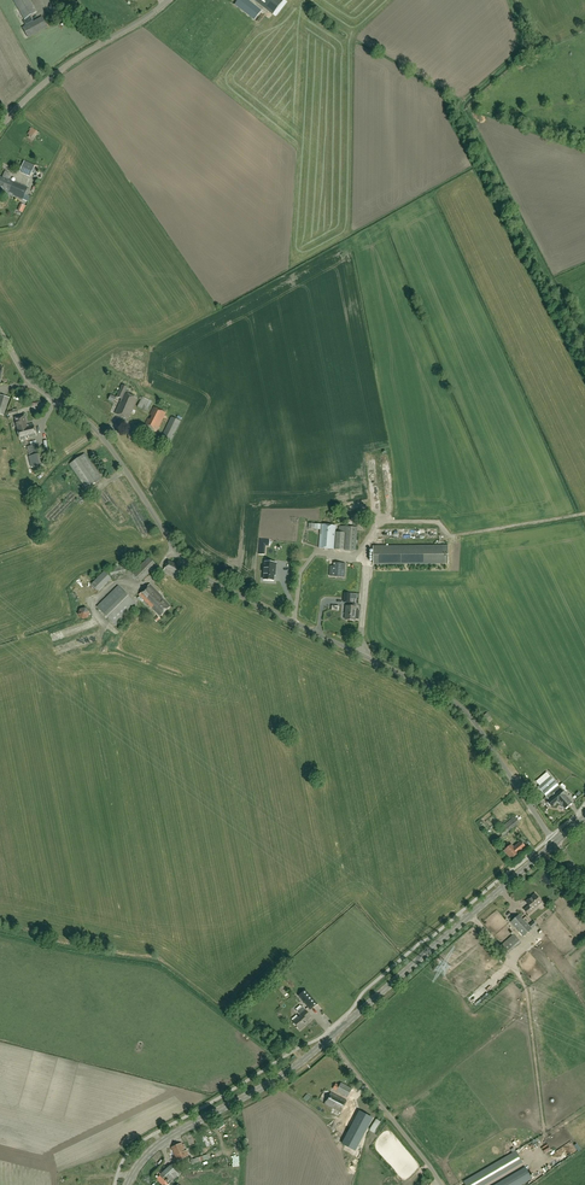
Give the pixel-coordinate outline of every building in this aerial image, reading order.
[(30,16),(37,13),(30,0),(13,0),(24,20),(25,20),(27,25),(23,28),(28,38),(48,27),(42,17),(33,22),(30,16)] [(262,10),(248,0),(240,0),(236,6),(254,20),(262,10)] [(284,0),(254,0),(273,15),(273,14),(284,0)] [(34,138),(38,132),(32,128),(28,134),(34,138)] [(9,193),(10,191),(12,185),(13,182),(3,178),(2,179),(0,178),(0,189),(9,193)] [(12,185),(10,191),(14,193),(13,194),(13,195),(23,199),(25,195),(28,188),(14,182),(13,182),(12,185)] [(19,208),(23,211),(27,204),(23,201),(19,208)] [(128,419),(137,398),(125,392),(127,387),(122,385),(117,396),(122,398),(115,413),(128,419)] [(9,399),(0,396),(0,414),(4,415),(9,399)] [(147,411),(152,401),(142,396),(137,407),(147,411)] [(155,435),(166,413),(153,406),(149,414),(152,416),(150,419),(148,418),(142,429),(155,435)] [(29,430),(28,425),(27,425),(24,416),(15,418),(18,427),(17,428),(18,431),(25,429),(25,431),(29,430)] [(170,444),(181,421),(171,417),(161,438),(165,440),(164,441),(170,444)] [(25,429),(18,431),(20,440),(37,436),(33,423),(28,425),(29,430),(25,431),(25,429)] [(134,442),(138,439),(138,433),(133,431),(128,434),(129,440),(134,442)] [(31,446),(27,446),(29,456),(28,456),(31,467),(34,466),(44,464),(45,464),(42,453),(39,454),(37,444),(36,440),(30,442),(31,446)] [(87,489),(102,478),(85,454),(70,464),(87,489)] [(60,490),(69,487),(66,477),(57,479),(60,490)] [(321,524),(315,524),(314,529),(321,530),(319,548),(334,549),(336,525),(321,524)] [(356,551),(357,528),(339,526),(338,532),(336,532),(335,549),(344,550),(356,551)] [(373,565),(448,564),(448,545),(373,546),(373,565)] [(141,581),(157,565),(149,557),(133,573),(141,581)] [(176,577),(180,569),(178,566),(168,561),(163,571),(176,577)] [(270,562),(265,562),(265,566),(264,580),(273,580),(274,576),(274,572),(275,572),(276,563),(270,562)] [(345,564),(334,563),(334,566),(331,565),(330,576),(344,577),(345,564)] [(111,575),(127,572),(125,565),(109,569),(111,575)] [(93,581),(96,584),(95,585),(99,589),(111,577),(105,570),(93,581)] [(160,616),(171,606),(163,598),(163,597),(150,584),(139,595),(160,616)] [(116,625),(137,605),(118,586),(97,607),(116,625)] [(356,607),(346,606),(345,620),(355,620),(355,619),(359,619),(359,611),(356,611),(356,607)] [(90,618),(90,609),(80,609),(80,617),(84,617),(84,618),(90,618)] [(558,786),(554,780),(550,776),(538,787),(548,798),(550,800),(547,802),(551,806),(557,801),(565,809),(572,803),(565,795),(566,794),(562,790),(558,786)] [(503,836),(519,822),(515,816),(498,830),(503,836)] [(510,846),(507,843),(502,847),(505,850),(504,850),(511,859),(518,853),(526,847),(521,841),(514,847),(511,845),(510,846)] [(529,915),(536,909),(536,908),(542,902),(535,894),(526,901),(529,905),(524,909),(529,915)] [(523,937),(532,929),(519,915),(511,922),(523,937)] [(509,953),(521,942),(514,934),(501,945),(509,953)] [(310,1009),(317,1003),(306,990),(299,996),(310,1009)] [(476,1005),(481,1001),(476,995),(471,999),(476,1005)] [(299,1029),(308,1022),(306,1019),(310,1016),(303,1007),(297,1012),(300,1015),(293,1021),(299,1029)] [(352,1089),(341,1083),(340,1085),(336,1083),(333,1089),(348,1097),(352,1089)] [(341,1112),(347,1101),(331,1092),(325,1104),(341,1112)] [(355,1150),(372,1118),(360,1112),(343,1144),(355,1150)] [(185,1151),(182,1143),(171,1147),(177,1161),(189,1156),(186,1150),(185,1151)] [(238,1146),(227,1147),(229,1156),(235,1155),(235,1153),(240,1152),(238,1146)] [(465,1184),(484,1184),(522,1163),(516,1151),(463,1182),(465,1184)] [(174,1163),(171,1166),(179,1175),(182,1172),(174,1163)] [(532,1179),(525,1167),(495,1184),(521,1184),(532,1179)] [(157,1179),(162,1184),(168,1184),(160,1176),(157,1179)]
